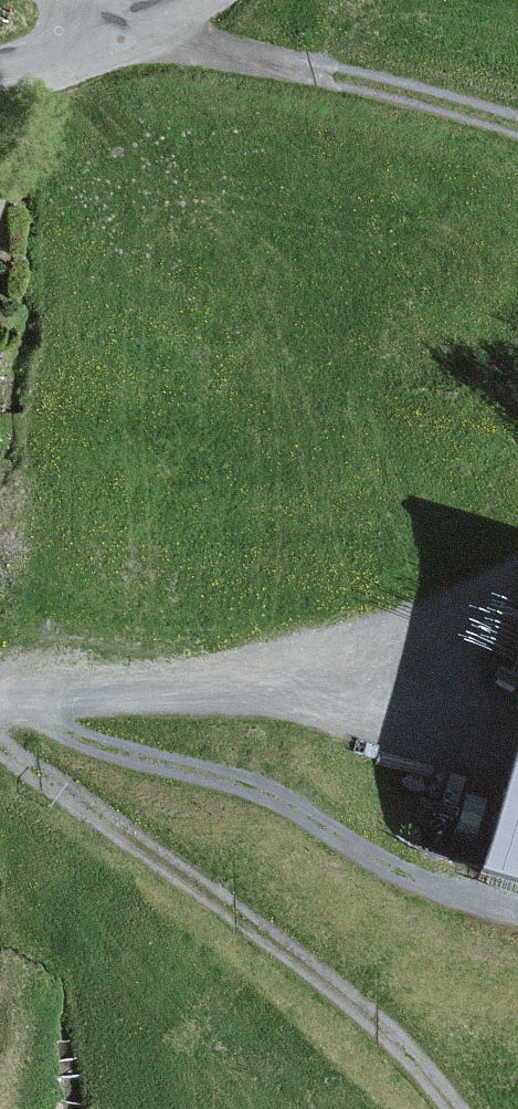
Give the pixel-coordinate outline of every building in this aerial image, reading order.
[(8,201),(0,198),(0,224),(8,201)] [(479,874),(517,885),(517,737),(479,874)]
